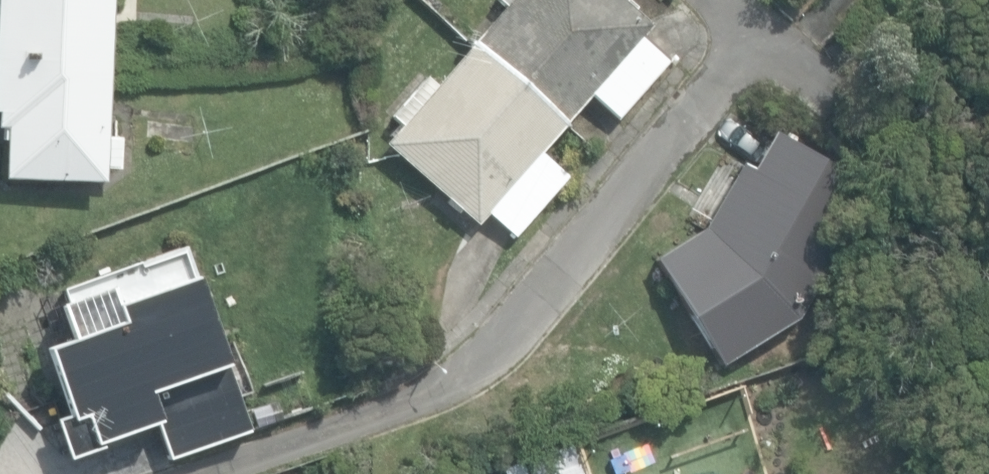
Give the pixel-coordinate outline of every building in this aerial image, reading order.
[(108,52),(110,0),(0,0),(0,48),(108,52)] [(621,0),(498,0),(504,6),(471,43),(564,123),(589,95),(617,119),(670,58),(643,34),(650,25),(621,0)] [(564,123),(471,43),(436,83),(424,74),(390,115),(400,124),(384,142),(447,198),(444,201),(456,213),(460,209),(476,224),(486,212),(515,237),(568,175),(540,151),(564,123)] [(108,52),(0,48),(0,127),(4,127),(2,177),(103,181),(103,167),(116,168),(117,137),(105,137),(108,52)] [(650,256),(720,367),(795,320),(868,188),(769,133),(750,168),(740,162),(705,226),(650,256)] [(247,432),(177,245),(64,288),(68,299),(53,304),(63,331),(39,340),(64,405),(47,411),(64,456),(154,422),(169,462),(247,432)] [(528,473),(582,473),(572,442),(522,456),(528,473)]
